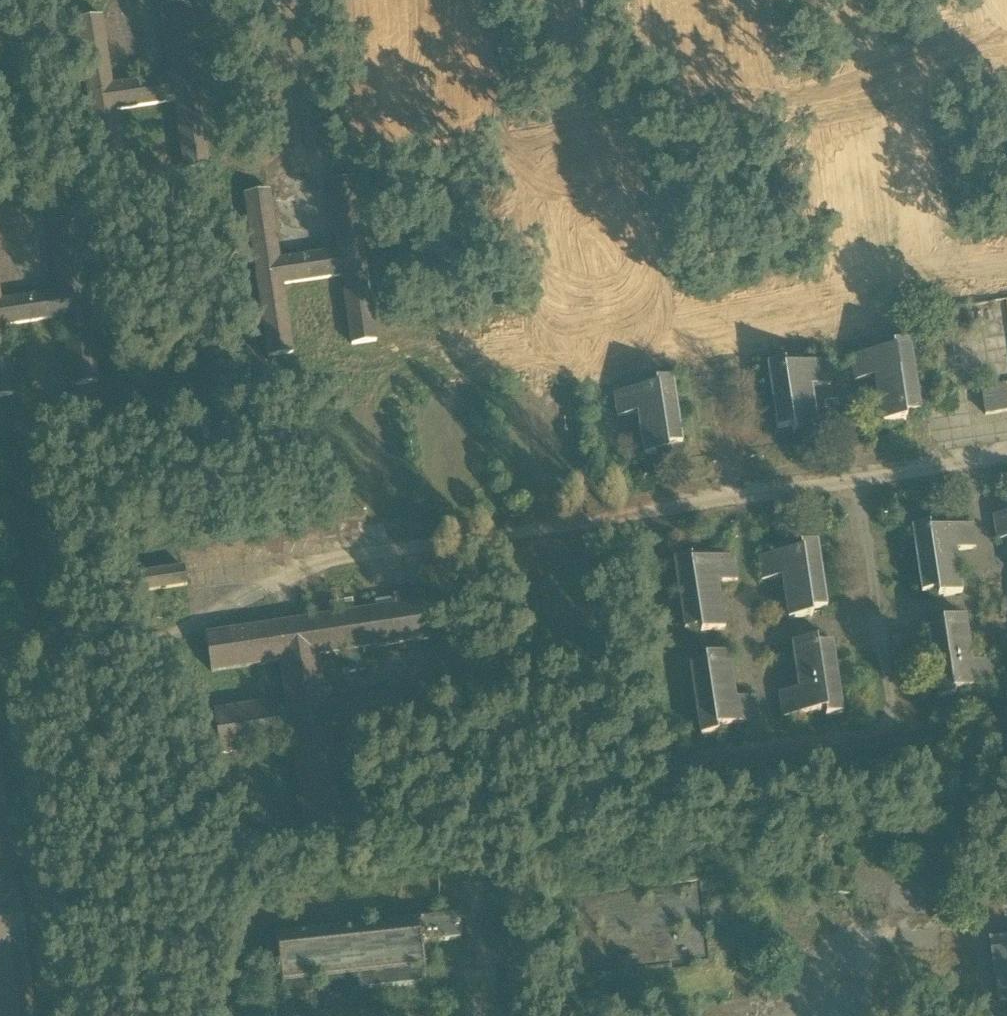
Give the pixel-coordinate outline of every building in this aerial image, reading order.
[(1000,14),(1006,13),(1006,0),(998,0),(1000,14)] [(78,22),(101,177),(130,173),(120,109),(177,100),(186,164),(212,161),(189,6),(163,10),(173,75),(116,83),(107,18),(78,22)] [(243,195),(267,356),(294,351),(284,285),(342,276),(352,343),(379,339),(355,178),(328,182),(339,251),(280,260),(270,191),(243,195)] [(24,390),(14,324),(70,315),(80,382),(106,378),(82,217),(55,221),(66,290),(10,299),(0,232),(0,394),(24,390)] [(874,374),(881,416),(921,409),(911,346),(857,354),(861,376),(874,374)] [(767,368),(777,432),(816,426),(810,383),(825,381),(822,360),(767,368)] [(635,413),(642,453),(682,447),(672,383),(616,392),(620,415),(635,413)] [(986,409),(1006,406),(1006,387),(1006,385),(982,388),(986,409)] [(995,517),(999,541),(1006,540),(1006,515),(995,517)] [(937,591),(938,597),(962,594),(956,552),(975,549),(972,525),(930,531),(929,525),(912,528),(922,594),(937,591)] [(782,578),(788,620),(813,617),(812,611),(827,608),(817,543),(800,545),(800,551),(758,557),(762,581),(782,578)] [(700,628),(701,634),(725,630),(718,584),(738,581),(734,556),(692,562),(691,557),(674,560),(684,630),(700,628)] [(124,574),(128,596),(181,589),(178,566),(124,574)] [(360,687),(340,690),(324,693),(318,656),(347,651),(350,673),(365,671),(362,649),(429,639),(422,593),(419,593),(417,585),(410,586),(411,594),(394,597),(394,599),(386,600),(387,607),(376,609),(375,602),(368,603),(369,610),(298,620),(297,611),(292,612),(292,617),(293,617),(293,619),(288,620),(289,622),(206,635),(211,672),(280,662),(289,716),(274,719),(271,702),(214,711),(220,754),(278,746),(275,730),(290,727),(307,840),(345,834),(331,740),(405,728),(399,692),(362,698),(360,687)] [(302,598),(305,617),(315,616),(313,597),(302,598)] [(329,603),(330,613),(354,609),(352,600),(329,603)] [(927,629),(937,700),(955,697),(954,692),(996,685),(992,661),(972,664),(966,618),(941,621),(942,627),(927,629)] [(779,693),(783,718),(825,711),(826,717),(843,714),(832,643),(817,646),(816,640),(792,644),(799,690),(779,693)] [(425,649),(429,672),(453,669),(449,645),(425,649)] [(690,665),(701,736),(718,733),(717,727),(759,721),(755,696),(736,699),(729,654),(704,657),(705,663),(690,665)] [(280,988),(282,1008),(438,991),(435,967),(433,950),(432,943),(460,940),(457,911),(274,931),(275,940),(280,988)] [(999,1002),(1006,1002),(1006,939),(992,941),(999,1002)]
